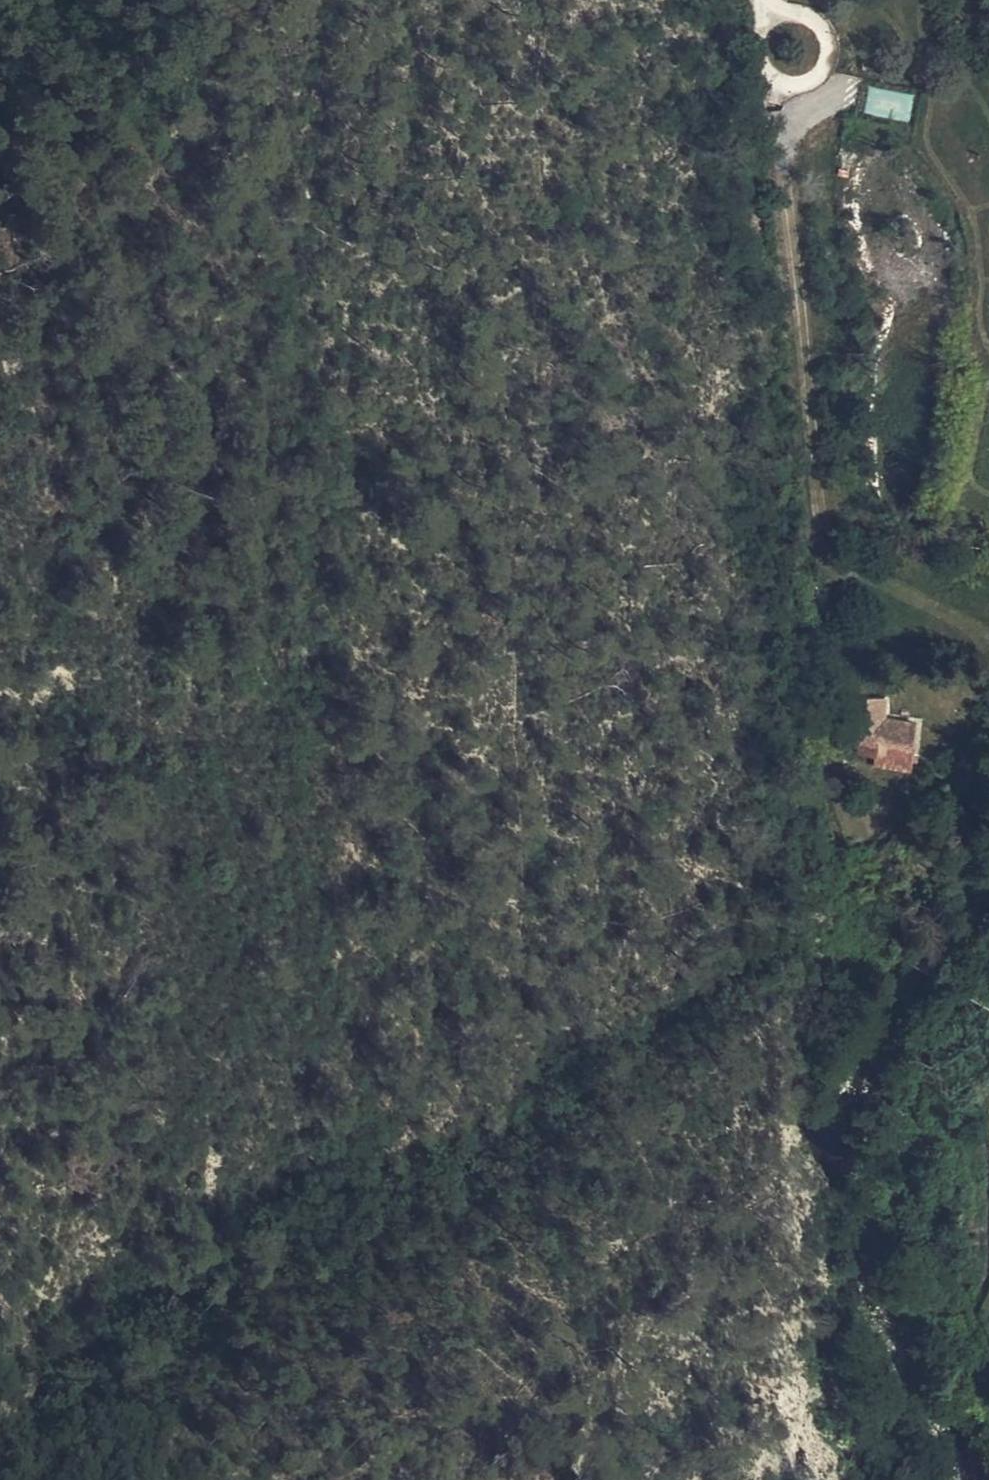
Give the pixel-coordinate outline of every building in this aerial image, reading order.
[(871,87),(865,108),(886,114),(892,93),(871,87)] [(874,671),(878,712),(908,720),(905,671),(874,671)] [(887,749),(920,751),(919,723),(908,720),(878,712),(867,710),(869,735),(884,736),(887,749)]
